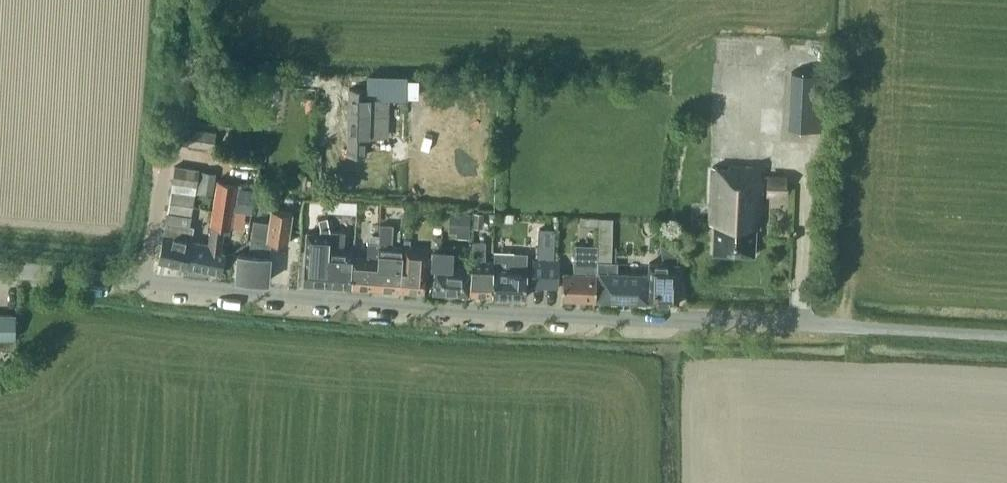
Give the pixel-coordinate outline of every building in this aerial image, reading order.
[(369,76),(369,89),(369,95),(369,97),(387,97),(407,98),(408,77),(369,76)] [(349,88),(348,140),(367,141),(368,135),(386,136),(387,97),(369,97),(369,95),(369,89),(349,88)] [(223,91),(214,90),(212,103),(221,105),(223,91)] [(213,148),(216,132),(184,127),(182,143),(213,148)] [(702,129),(692,128),(692,141),(701,141),(702,129)] [(199,169),(175,165),(172,181),(196,185),(199,169)] [(762,218),(764,167),(729,165),(728,167),(712,166),(710,224),(714,224),(713,253),(754,255),(756,227),(760,227),(760,218),(762,218)] [(198,193),(213,195),(216,173),(201,171),(198,193)] [(769,178),(768,195),(785,196),(786,179),(769,178)] [(248,209),(252,186),(238,183),(217,179),(210,223),(211,223),(207,244),(190,240),(185,266),(221,273),(224,250),(219,250),(220,245),(222,245),(224,233),(230,234),(231,226),(234,208),(248,209)] [(191,215),(196,185),(172,181),(167,211),(191,215)] [(270,255),(269,255),(271,241),(287,243),(292,211),(270,208),(269,222),(252,219),(249,254),(238,253),(236,278),(268,281),(270,255)] [(167,211),(166,220),(189,225),(191,215),(167,211)] [(471,212),(450,211),(448,232),(456,232),(456,237),(469,238),(471,212)] [(484,212),(476,211),(475,225),(483,225),(484,212)] [(310,239),(308,254),(305,253),(303,284),(327,286),(330,230),(328,218),(314,217),(312,239),(310,239)] [(158,261),(185,266),(190,240),(193,226),(189,225),(166,220),(163,233),(158,261)] [(379,238),(378,261),(375,289),(399,290),(403,263),(403,248),(393,248),(394,224),(380,223),(379,235),(379,238)] [(327,286),(350,287),(352,251),(341,250),(341,246),(344,243),(345,231),(330,230),(327,286)] [(599,233),(598,247),(611,247),(611,233),(599,233)] [(369,234),(369,242),(368,241),(367,258),(353,257),(351,287),(375,289),(378,261),(379,238),(379,235),(369,234)] [(404,238),(403,248),(403,263),(399,290),(424,292),(426,272),(428,249),(410,248),(410,239),(404,238)] [(493,262),(486,262),(486,240),(473,240),(472,262),(471,272),(469,294),(474,295),(493,296),(493,269),(493,262)] [(575,244),(573,273),(563,272),(562,298),(595,299),(597,245),(575,244)] [(598,247),(598,261),(611,261),(611,247),(598,247)] [(432,249),(432,256),(431,269),(435,269),(433,292),(469,294),(471,272),(452,270),(454,250),(432,249)] [(556,249),(547,249),(547,259),(545,259),(544,287),(558,288),(559,260),(555,260),(556,249)] [(494,253),(493,269),(493,296),(525,297),(526,272),(525,272),(526,254),(494,253)] [(544,287),(545,259),(533,259),(531,287),(544,287)] [(598,261),(597,273),(599,273),(598,299),(619,300),(619,304),(627,304),(627,300),(672,302),(677,302),(679,264),(649,263),(649,274),(617,272),(617,261),(611,261),(598,261)] [(0,314),(0,338),(16,337),(16,314),(0,314)]
